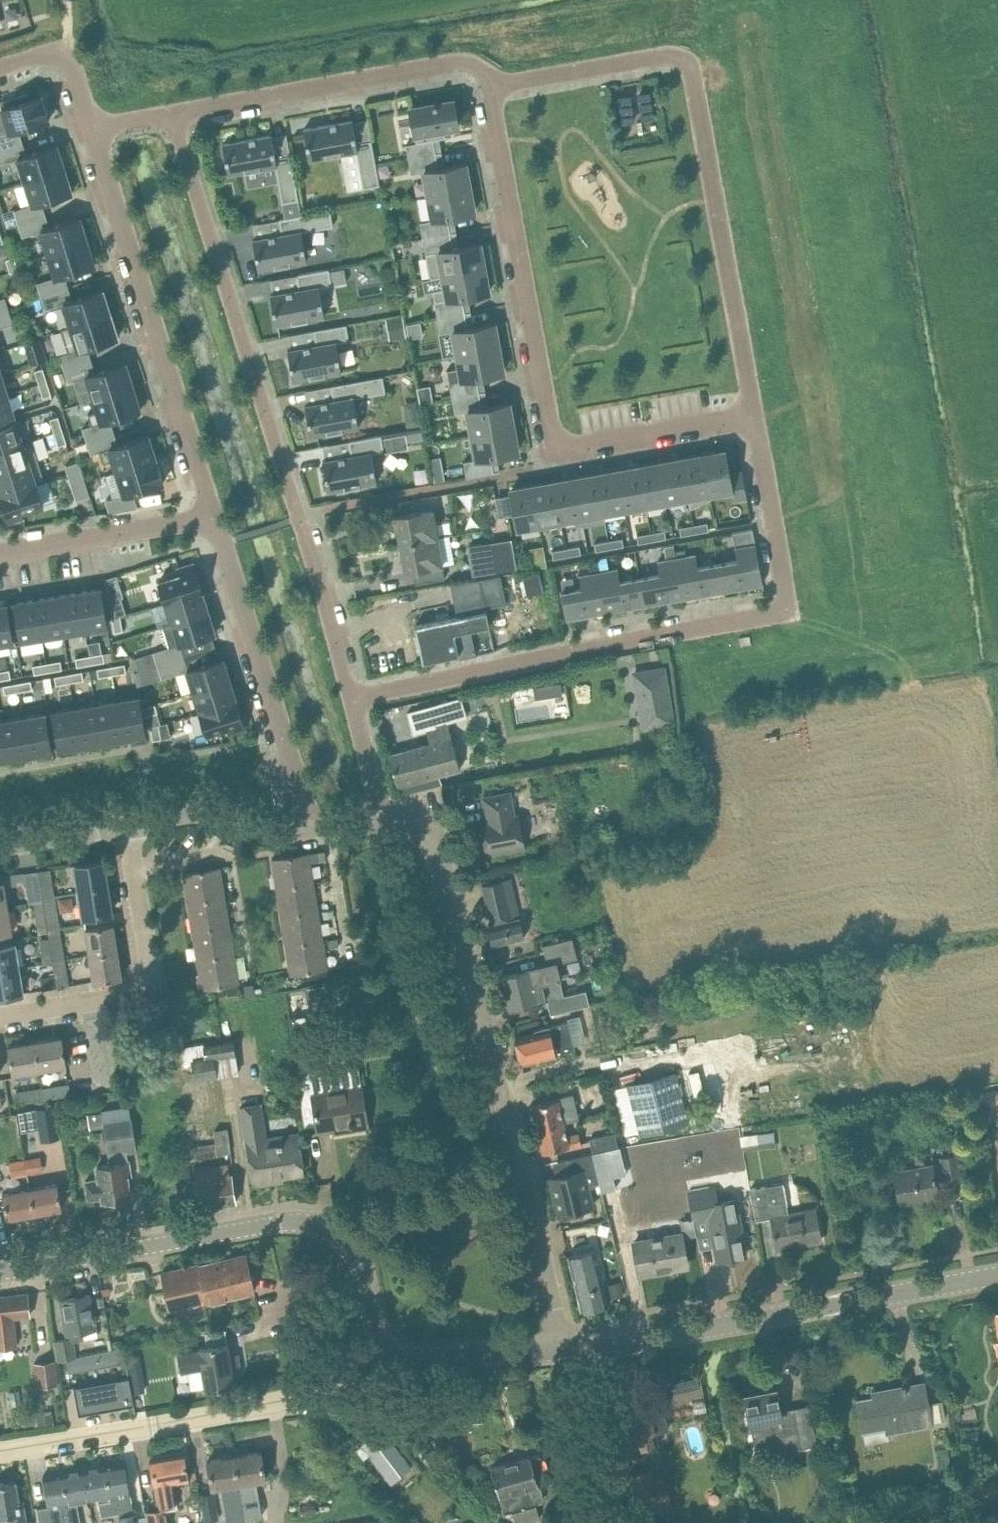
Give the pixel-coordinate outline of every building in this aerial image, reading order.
[(23,142),(19,129),(49,120),(41,95),(30,99),(28,93),(0,102),(9,132),(0,134),(0,149),(23,142)] [(445,135),(444,128),(458,125),(454,100),(437,103),(437,102),(433,103),(433,104),(410,108),(416,142),(406,144),(408,158),(436,152),(433,139),(450,136),(449,135),(445,135)] [(352,120),(304,129),(309,159),(356,150),(363,188),(380,185),(371,140),(356,142),(352,120)] [(271,134),(223,143),(228,174),(275,165),(282,202),(299,199),(291,154),(276,157),(271,134)] [(23,142),(0,149),(0,164),(8,161),(12,172),(21,170),(25,181),(64,169),(57,145),(27,155),(23,142)] [(439,168),(436,152),(408,158),(411,173),(424,171),(429,195),(474,187),(473,186),(472,186),(469,174),(467,174),(465,163),(439,168)] [(72,192),(64,169),(25,181),(32,204),(14,210),(18,223),(46,214),(42,202),(72,192)] [(474,188),(474,187),(429,195),(433,219),(420,221),(423,237),(450,232),(447,217),(474,212),(472,201),(474,200),(472,188),(474,188)] [(0,193),(0,200),(9,197),(7,190),(0,193)] [(253,239),(258,269),(307,260),(302,231),(333,226),(330,209),(279,219),(282,233),(253,239)] [(50,227),(46,214),(18,223),(23,236),(40,231),(48,254),(87,241),(80,218),(50,227)] [(453,248),(450,232),(423,237),(430,278),(443,276),(443,275),(488,267),(488,266),(486,266),(484,254),(482,254),(480,243),(453,248)] [(95,265),(87,241),(48,254),(55,277),(37,282),(41,296),(68,287),(64,274),(95,265)] [(18,270),(14,256),(6,259),(10,272),(18,270)] [(488,267),(443,275),(443,276),(445,287),(432,290),(437,317),(465,312),(462,297),(489,292),(486,281),(489,280),(487,268),(488,267)] [(299,289),(270,294),(276,324),(324,315),(319,287),(332,284),(347,282),(344,268),(329,271),(329,268),(297,274),(299,289)] [(72,300),(68,287),(41,296),(45,309),(63,303),(70,325),(71,326),(110,314),(103,290),(72,300)] [(9,310),(5,297),(0,298),(0,313),(9,310)] [(9,310),(0,313),(0,328),(13,323),(9,310)] [(468,327),(465,312),(437,317),(440,333),(453,331),(457,355),(503,346),(502,346),(501,346),(499,334),(496,334),(494,323),(468,327)] [(118,337),(110,314),(71,326),(70,325),(61,328),(69,352),(60,355),(64,368),(91,360),(87,347),(118,337)] [(404,315),(387,318),(391,339),(408,336),(404,315)] [(288,350),(293,380),(342,371),(336,343),(349,340),(346,324),(314,330),(317,345),(288,350)] [(31,363),(41,360),(46,358),(40,338),(25,343),(31,363)] [(503,347),(503,346),(457,355),(462,379),(449,381),(452,397),(479,392),(477,376),(503,372),(501,360),(503,360),(501,348),(503,347)] [(95,372),(91,360),(64,368),(68,382),(86,376),(93,399),(133,386),(126,363),(95,372)] [(47,381),(43,368),(35,370),(39,384),(47,381)] [(57,383),(67,380),(63,369),(54,372),(57,383)] [(305,405),(311,435),(359,426),(354,398),(386,392),(383,376),(332,385),(334,399),(305,405)] [(51,394),(47,381),(39,384),(43,397),(51,394)] [(141,410),(133,386),(93,399),(97,410),(88,413),(91,425),(83,427),(87,441),(114,432),(110,420),(141,410)] [(482,407),(479,392),(452,397),(455,413),(468,410),(472,434),(517,426),(517,425),(515,426),(513,413),(511,414),(509,403),(482,407)] [(8,393),(0,396),(0,419),(14,415),(8,393)] [(416,399),(404,401),(408,425),(420,423),(416,399)] [(73,405),(62,409),(67,424),(78,420),(73,405)] [(62,429),(58,416),(50,419),(54,432),(62,429)] [(16,420),(0,425),(0,449),(23,442),(23,441),(16,420)] [(518,451),(516,440),(518,440),(516,427),(517,427),(517,426),(472,434),(476,458),(464,461),(466,477),(500,471),(500,469),(494,471),(491,456),(518,451)] [(67,443),(62,429),(54,432),(58,445),(67,443)] [(118,445),(114,432),(87,441),(91,454),(100,451),(103,463),(113,460),(116,471),(156,459),(149,435),(118,445)] [(322,460),(328,491),(377,482),(371,453),(384,451),(381,434),(349,440),(352,455),(322,460)] [(23,441),(23,442),(0,449),(0,472),(39,459),(32,438),(23,441)] [(747,498),(742,470),(728,472),(725,451),(715,452),(715,450),(703,452),(703,451),(702,451),(709,492),(731,488),(733,500),(747,498)] [(709,492),(702,451),(701,451),(701,453),(689,455),(690,457),(682,459),(681,454),(680,455),(688,496),(709,492)] [(688,496),(680,455),(680,459),(673,460),(672,458),(660,460),(660,458),(659,458),(667,500),(688,496)] [(903,455),(893,456),(895,468),(905,466),(903,455)] [(893,456),(883,458),(886,470),(895,468),(893,456)] [(667,500),(659,458),(658,459),(659,460),(647,462),(647,465),(640,466),(639,462),(638,462),(646,504),(667,500)] [(39,459),(0,472),(0,494),(36,483),(36,484),(45,481),(39,459)] [(163,483),(156,459),(116,471),(124,494),(106,500),(109,512),(138,507),(133,492),(163,483)] [(66,465),(68,473),(81,469),(79,461),(66,465)] [(865,461),(855,463),(858,475),(867,473),(865,461)] [(646,504),(638,462),(637,462),(638,467),(630,468),(630,466),(618,468),(618,466),(617,466),(624,508),(646,504)] [(855,463),(846,465),(848,477),(858,475),(855,463)] [(624,508),(617,466),(616,466),(616,468),(604,470),(605,473),(597,474),(596,470),(603,512),(624,508)] [(828,468),(818,470),(820,482),(830,480),(828,468)] [(90,495),(81,469),(68,473),(76,499),(90,495)] [(603,512),(596,470),(595,470),(595,474),(588,476),(587,473),(575,476),(575,474),(574,474),(582,516),(603,512)] [(818,470),(808,472),(810,484),(820,482),(818,470)] [(582,516),(574,474),(573,474),(574,476),(562,478),(562,480),(555,482),(554,478),(553,478),(561,519),(582,516)] [(561,519),(553,478),(552,478),(553,482),(545,483),(545,481),(533,483),(533,482),(532,482),(539,523),(561,519)] [(539,523),(532,482),(531,482),(531,484),(519,486),(520,488),(510,490),(517,527),(539,523)] [(36,484),(36,483),(0,494),(0,496),(8,522),(23,518),(21,511),(43,504),(36,484)] [(437,537),(432,509),(420,511),(395,515),(401,543),(437,537)] [(709,530),(707,522),(693,525),(695,533),(709,530)] [(695,533),(693,525),(679,527),(681,535),(695,533)] [(666,538),(665,530),(651,532),(652,540),(666,538)] [(652,540),(651,532),(637,535),(638,543),(652,540)] [(445,578),(437,537),(401,543),(405,570),(406,572),(413,571),(415,584),(445,578)] [(624,546),(622,537),(608,540),(610,548),(624,546)] [(517,567),(512,539),(492,543),(496,570),(517,567)] [(610,548),(608,540),(594,542),(596,551),(610,548)] [(496,570),(492,543),(471,546),(476,574),(496,570)] [(762,583),(755,543),(735,547),(737,560),(718,563),(723,590),(762,583)] [(581,553),(580,545),(566,548),(567,556),(581,553)] [(674,545),(664,547),(666,559),(676,557),(674,545)] [(567,556),(566,548),(552,550),(553,558),(567,556)] [(723,590),(718,563),(698,567),(696,554),(676,558),(684,598),(723,590)] [(607,557),(598,559),(600,571),(609,569),(607,557)] [(547,566),(546,558),(532,561),(533,569),(547,566)] [(684,598),(676,558),(657,561),(659,574),(640,577),(645,605),(684,598)] [(159,581),(165,602),(202,591),(193,563),(178,567),(180,574),(159,581)] [(597,563),(589,564),(591,573),(598,571),(597,563)] [(645,605),(640,577),(620,581),(618,568),(598,572),(606,612),(645,605)] [(539,591),(538,569),(521,570),(522,591),(539,591)] [(606,612),(598,572),(579,575),(582,588),(561,592),(566,619),(606,612)] [(500,575),(479,578),(485,608),(506,603),(500,575)] [(457,616),(415,625),(423,661),(459,654),(460,658),(478,654),(472,629),(489,625),(485,608),(479,578),(451,583),(457,616)] [(107,625),(101,588),(79,592),(85,629),(107,625)] [(208,611),(202,591),(165,602),(172,622),(172,623),(208,611)] [(85,629),(79,592),(58,595),(64,633),(85,629)] [(64,633),(58,595),(36,599),(42,636),(64,633)] [(42,636),(36,599),(14,603),(20,640),(42,636)] [(118,603),(110,604),(112,618),(120,616),(118,603)] [(0,605),(0,643),(13,641),(7,604),(0,605)] [(215,633),(208,611),(172,623),(172,622),(162,625),(169,646),(153,651),(157,665),(185,656),(181,644),(215,633)] [(123,630),(120,616),(112,618),(114,632),(123,630)] [(667,647),(661,649),(663,660),(670,658),(667,647)] [(103,653),(90,655),(91,663),(105,661),(103,653)] [(91,663),(90,655),(76,657),(77,666),(91,663)] [(189,669),(185,656),(157,665),(162,678),(187,670),(193,691),(230,679),(223,658),(189,669)] [(61,660),(47,662),(48,671),(62,669),(61,660)] [(48,671),(47,662),(33,665),(35,673),(48,671)] [(125,663),(111,666),(113,674),(126,672),(125,663)] [(113,674),(111,666),(97,668),(99,677),(113,674)] [(643,727),(673,722),(663,668),(634,673),(643,727)] [(0,671),(0,679),(11,677),(9,669),(0,671)] [(84,679),(82,671),(69,673),(70,682),(84,679)] [(70,682),(69,673),(55,676),(56,684),(70,682)] [(50,677),(43,678),(46,694),(53,693),(50,677)] [(236,700),(230,679),(193,691),(200,711),(236,700)] [(32,688),(31,680),(17,682),(19,691),(32,688)] [(560,681),(551,684),(553,693),(562,691),(560,681)] [(19,691),(17,682),(3,685),(5,693),(19,691)] [(139,697),(117,700),(124,738),(146,734),(139,697)] [(124,738),(117,700),(96,704),(103,742),(124,738)] [(245,728),(236,700),(200,711),(207,733),(228,726),(230,732),(245,728)] [(103,742),(96,704),(75,708),(81,745),(103,742)] [(81,745),(75,708),(53,712),(59,749),(81,745)] [(148,712),(151,726),(159,724),(157,711),(148,712)] [(45,713),(23,717),(30,755),(52,751),(45,713)] [(30,755),(23,717),(2,721),(9,758),(30,755)] [(2,721),(0,721),(0,760),(9,758),(2,721)] [(460,768),(455,749),(447,721),(436,725),(436,727),(426,730),(430,743),(389,754),(398,785),(460,768)] [(161,738),(159,724),(151,726),(153,740),(161,738)] [(524,846),(519,815),(514,816),(509,793),(483,798),(488,821),(481,823),(487,853),(524,846)] [(317,861),(326,859),(325,850),(316,852),(317,861)] [(313,882),(309,853),(272,859),(274,874),(278,873),(280,886),(280,887),(313,882)] [(107,886),(103,860),(75,864),(79,891),(107,886)] [(225,896),(220,867),(183,873),(186,888),(189,888),(191,901),(192,901),(225,896)] [(54,895),(50,868),(38,870),(42,897),(54,895)] [(43,900),(42,897),(38,870),(24,872),(29,902),(33,902),(43,900)] [(524,937),(516,902),(515,897),(507,899),(502,880),(483,885),(492,923),(488,924),(493,945),(524,937)] [(318,910),(313,882),(280,887),(280,886),(277,887),(279,902),(283,902),(285,915),(318,910)] [(112,912),(107,886),(79,891),(84,917),(112,912)] [(58,921),(54,895),(42,897),(43,900),(47,923),(58,921)] [(229,925),(225,896),(192,901),(191,901),(188,901),(190,917),(194,916),(196,929),(196,930),(229,925)] [(47,925),(47,923),(43,900),(33,902),(37,927),(47,925)] [(8,906),(0,907),(0,933),(12,931),(8,906)] [(334,908),(323,909),(325,917),(335,915),(334,908)] [(322,939),(318,910),(285,915),(281,915),(284,931),(287,930),(289,943),(290,944),(322,939)] [(117,951),(113,923),(85,928),(89,955),(117,951)] [(234,953),(229,925),(196,930),(196,929),(192,930),(195,945),(199,945),(201,958),(234,953)] [(61,935),(49,937),(53,960),(65,959),(61,935)] [(53,960),(49,937),(40,938),(44,963),(53,962),(53,960)] [(337,937),(327,939),(328,946),(338,945),(337,937)] [(327,968),(322,939),(290,944),(289,943),(286,944),(288,959),(292,959),(294,972),(290,972),(291,974),(327,968)] [(505,993),(560,979),(556,962),(576,957),(572,939),(543,946),(548,964),(539,966),(500,976),(505,993)] [(14,942),(0,944),(0,970),(18,967),(14,942)] [(122,976),(117,951),(89,955),(94,981),(122,976)] [(239,982),(234,953),(201,958),(197,958),(200,974),(203,973),(205,986),(202,987),(202,988),(239,982)] [(69,985),(65,959),(53,960),(53,962),(55,975),(57,987),(69,985)] [(18,967),(0,970),(0,996),(22,992),(18,967)] [(57,987),(55,975),(41,977),(43,989),(57,987)] [(564,994),(560,979),(505,993),(508,1009),(547,1000),(551,1015),(588,1005),(584,989),(564,994)] [(253,985),(245,986),(246,994),(246,996),(255,995),(254,993),(253,985)] [(330,985),(310,988),(314,1011),(334,1008),(330,985)] [(564,1053),(558,1024),(534,1030),(535,1032),(515,1037),(521,1063),(564,1053)] [(368,1125),(360,1074),(358,1066),(357,1066),(358,1069),(322,1075),(322,1072),(320,1072),(312,1026),(291,1029),(297,1064),(296,1064),(298,1078),(297,1078),(305,1126),(317,1125),(318,1128),(350,1123),(350,1128),(368,1125)] [(66,1064),(61,1036),(35,1041),(40,1068),(66,1064)] [(238,1072),(233,1040),(204,1045),(206,1056),(192,1059),(195,1079),(238,1072)] [(40,1068),(35,1041),(9,1045),(13,1073),(40,1068)] [(675,1072),(626,1084),(638,1134),(688,1122),(675,1072)] [(564,1081),(552,1084),(554,1093),(566,1090),(564,1081)] [(71,1094),(69,1083),(42,1087),(44,1099),(71,1094)] [(44,1099),(42,1087),(16,1092),(18,1104),(44,1099)] [(979,1095),(992,1109),(997,1103),(997,1089),(979,1095)] [(564,1122),(560,1107),(572,1104),(570,1093),(556,1097),(557,1098),(532,1105),(537,1129),(564,1122)] [(969,1101),(957,1103),(959,1114),(971,1111),(969,1101)] [(261,1103),(241,1106),(249,1159),(252,1179),(304,1171),(301,1151),(299,1139),(260,1146),(257,1123),(264,1121),(261,1103)] [(54,1105),(38,1108),(41,1128),(43,1139),(59,1136),(54,1105)] [(130,1196),(126,1174),(130,1174),(125,1147),(136,1145),(132,1120),(107,1124),(113,1162),(97,1164),(99,1178),(85,1181),(88,1199),(103,1196),(103,1200),(106,1200),(108,1202),(116,1200),(117,1198),(130,1196)] [(582,1144),(579,1133),(567,1136),(564,1122),(537,1129),(543,1151),(568,1145),(568,1147),(582,1144)] [(773,1139),(772,1131),(753,1134),(754,1142),(773,1139)] [(589,1139),(592,1152),(618,1145),(615,1132),(589,1139)] [(218,1154),(216,1143),(190,1147),(192,1158),(218,1154)] [(618,1145),(606,1148),(613,1175),(626,1172),(619,1145),(618,1145)] [(593,1206),(588,1184),(599,1181),(592,1152),(568,1158),(572,1172),(549,1177),(558,1214),(563,1213),(564,1218),(581,1214),(580,1209),(593,1206)] [(935,1178),(944,1176),(946,1182),(960,1179),(956,1154),(941,1157),(942,1164),(933,1165),(894,1172),(900,1201),(938,1194),(935,1178)] [(42,1168),(40,1155),(24,1158),(26,1171),(42,1168)] [(26,1171),(24,1158),(8,1161),(10,1174),(26,1171)] [(236,1202),(232,1182),(231,1174),(229,1174),(227,1163),(212,1165),(208,1164),(193,1166),(200,1208),(236,1202)] [(62,1208),(58,1188),(57,1183),(30,1188),(34,1213),(62,1208)] [(746,1254),(736,1200),(718,1203),(715,1186),(689,1191),(694,1218),(709,1215),(717,1259),(746,1254)] [(820,1236),(816,1216),(815,1210),(789,1214),(787,1203),(782,1204),(779,1190),(768,1192),(767,1186),(750,1189),(756,1220),(772,1217),(777,1248),(787,1247),(787,1242),(820,1236)] [(34,1213),(30,1188),(2,1193),(7,1217),(34,1213)] [(632,1231),(627,1204),(612,1206),(617,1234),(632,1231)] [(687,1265),(683,1245),(681,1234),(634,1243),(640,1273),(687,1265)] [(609,1304),(595,1249),(568,1255),(581,1311),(609,1304)] [(254,1291),(246,1254),(200,1264),(200,1263),(162,1272),(170,1309),(254,1291)] [(622,1282),(609,1286),(613,1298),(625,1295),(622,1282)] [(30,1312),(27,1292),(0,1295),(0,1347),(17,1345),(14,1317),(30,1315),(30,1312)] [(66,1338),(55,1340),(58,1359),(68,1357),(76,1356),(73,1340),(84,1338),(83,1331),(96,1328),(94,1314),(90,1294),(60,1299),(63,1319),(66,1334),(67,1334),(67,1338),(66,1338)] [(103,1295),(95,1297),(97,1305),(105,1304),(103,1295)] [(238,1366),(236,1353),(230,1354),(225,1329),(204,1333),(206,1346),(198,1347),(197,1342),(178,1345),(182,1370),(202,1366),(205,1389),(234,1384),(232,1367),(238,1366)] [(76,1356),(68,1357),(70,1369),(99,1364),(97,1352),(76,1356)] [(51,1363),(31,1366),(34,1390),(54,1387),(51,1363)] [(128,1376),(73,1386),(78,1414),(133,1404),(128,1376)] [(886,1394),(857,1399),(861,1419),(863,1431),(865,1442),(888,1438),(886,1427),(896,1425),(897,1430),(931,1424),(931,1423),(942,1421),(938,1402),(927,1404),(927,1402),(923,1382),(906,1385),(905,1383),(902,1384),(903,1386),(885,1389),(886,1394)] [(777,1390),(745,1396),(749,1415),(752,1435),(754,1441),(771,1438),(780,1437),(782,1450),(801,1447),(801,1446),(817,1443),(814,1430),(798,1433),(794,1410),(781,1413),(777,1390)] [(669,1427),(665,1411),(665,1410),(661,1392),(646,1396),(646,1395),(625,1401),(626,1401),(634,1432),(638,1448),(641,1447),(643,1455),(659,1451),(657,1443),(658,1443),(655,1431),(669,1427)] [(52,1409),(33,1412),(35,1426),(54,1423),(52,1409)] [(411,1467),(382,1428),(356,1448),(364,1458),(370,1453),(392,1482),(411,1467)] [(978,1432),(966,1432),(966,1441),(978,1441),(978,1432)] [(266,1477),(264,1470),(261,1450),(234,1455),(245,1521),(259,1519),(262,1515),(259,1494),(255,1491),(254,1491),(252,1479),(266,1477)] [(175,1482),(188,1480),(184,1451),(150,1456),(159,1507),(145,1510),(147,1519),(145,1519),(146,1522),(168,1522),(165,1507),(177,1505),(174,1483),(175,1482)] [(539,1515),(531,1487),(547,1482),(539,1454),(530,1457),(530,1456),(491,1467),(504,1512),(512,1510),(515,1522),(539,1515)] [(234,1455),(207,1460),(212,1486),(225,1484),(227,1493),(226,1493),(223,1497),(228,1522),(236,1522),(245,1521),(234,1455)] [(106,1465),(111,1495),(115,1494),(118,1512),(120,1522),(137,1522),(135,1513),(134,1514),(128,1481),(125,1461),(106,1465)] [(89,1483),(85,1484),(87,1499),(91,1498),(98,1497),(102,1496),(103,1500),(99,1501),(101,1515),(118,1512),(115,1494),(111,1495),(106,1465),(86,1468),(89,1483)] [(63,1472),(68,1502),(64,1503),(67,1522),(82,1522),(81,1521),(78,1501),(87,1499),(85,1484),(89,1483),(86,1468),(82,1469),(63,1472)] [(653,1468),(629,1474),(640,1514),(674,1505),(666,1477),(656,1480),(653,1468)] [(37,1507),(40,1522),(44,1522),(51,1522),(67,1522),(64,1503),(68,1502),(63,1472),(43,1475),(48,1506),(37,1507)] [(27,1519),(24,1499),(20,1500),(16,1480),(0,1483),(0,1519),(9,1517),(10,1522),(28,1522),(27,1519)] [(201,1495),(205,1520),(218,1518),(214,1492),(201,1495)] [(317,1503),(301,1506),(303,1516),(319,1513),(317,1503)]
